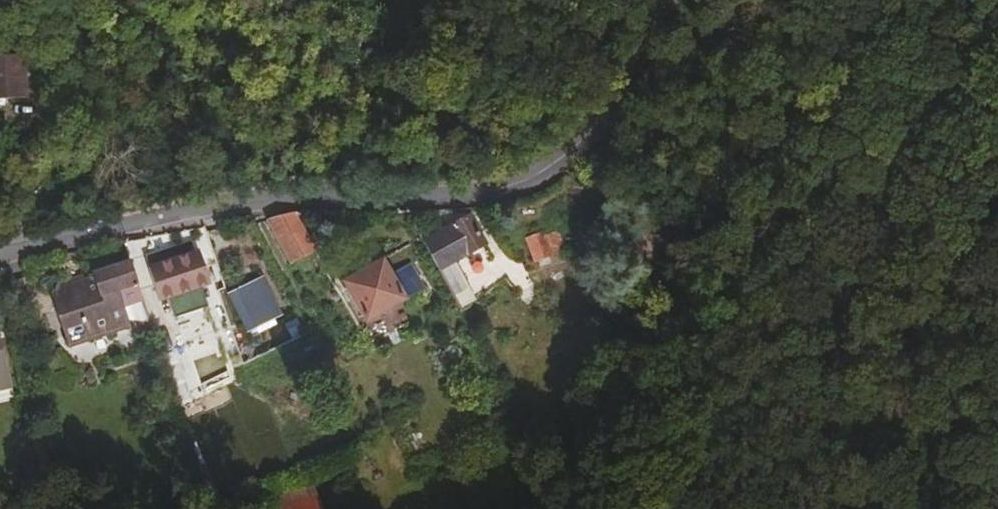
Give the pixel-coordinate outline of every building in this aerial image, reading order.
[(21,79),(0,79),(0,131),(1,131),(2,120),(21,119),(21,79)] [(494,247),(489,239),(474,221),(461,231),(432,255),(449,281),(466,270),(494,247)] [(319,258),(309,240),(299,225),(291,226),(272,236),(277,247),(296,276),(321,263),(319,258)] [(561,260),(558,249),(557,244),(550,236),(536,245),(545,267),(552,265),(561,260)] [(197,257),(154,266),(164,317),(207,309),(197,257)] [(364,337),(414,309),(431,298),(420,278),(411,266),(398,273),(390,266),(353,286),(339,296),(364,337)] [(132,316),(146,309),(132,269),(98,280),(102,289),(95,292),(89,282),(53,295),(64,332),(73,354),(119,340),(119,333),(136,326),(132,316)] [(280,330),(269,299),(250,305),(260,336),(280,330)] [(260,336),(250,305),(239,310),(251,340),(260,336)] [(11,366),(5,338),(0,339),(0,396),(16,392),(11,366)] [(284,491),(289,508),(321,508),(322,508),(314,482),(284,491)]
